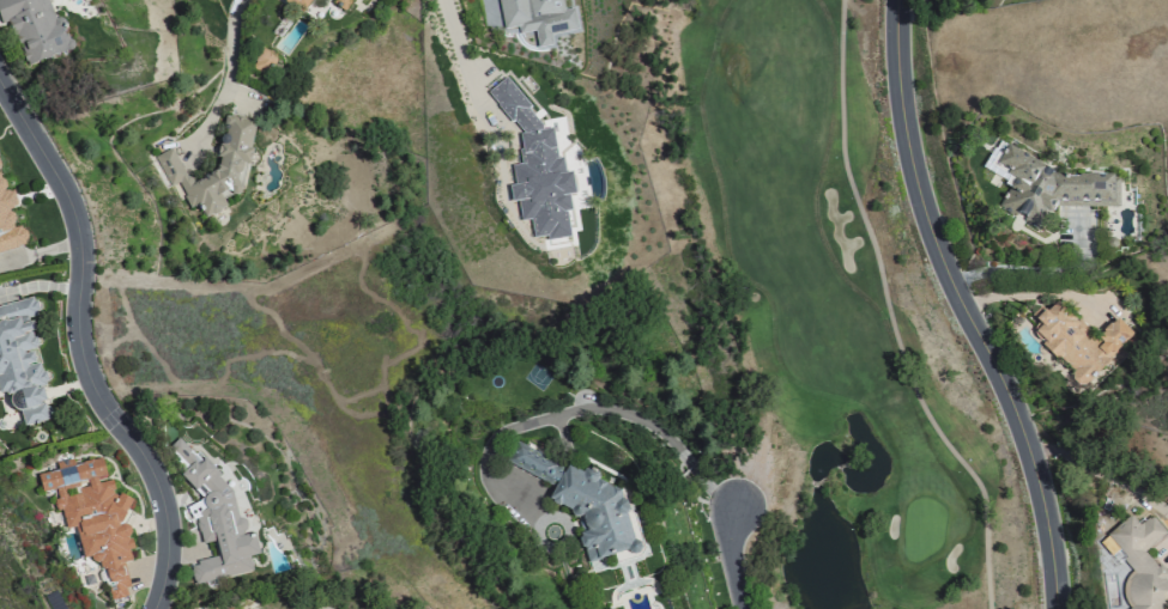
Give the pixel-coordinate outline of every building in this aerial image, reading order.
[(9,23),(23,66),(72,51),(61,18),(53,21),(46,0),(0,0),(0,26),(9,23)] [(303,11),(309,0),(285,0),(303,11)] [(331,4),(345,12),(352,0),(333,0),(331,4)] [(561,0),(498,0),(502,28),(518,26),(519,33),(534,31),(536,48),(552,46),(550,35),(577,31),(573,9),(563,11),(561,0)] [(264,76),(276,56),(262,46),(249,66),(264,76)] [(569,241),(566,217),(570,214),(568,200),(574,196),(571,175),(564,176),(562,160),(556,161),(552,131),(543,132),(529,112),(529,110),(507,78),(488,92),(519,135),(523,166),(511,168),(514,186),(509,190),(511,205),(517,204),(520,224),(530,223),(533,242),(544,240),(547,244),(569,241)] [(254,120),(223,116),(216,160),(217,161),(215,170),(196,179),(187,178),(171,145),(149,156),(163,184),(169,185),(177,181),(182,191),(180,192),(185,203),(197,204),(201,214),(212,215),(222,210),(224,197),(230,194),(242,196),(254,120)] [(1053,206),(1133,204),(1132,187),(1121,187),(1120,179),(1108,172),(1059,173),(1005,144),(1001,151),(991,152),(986,160),(986,170),(1005,180),(1005,191),(997,207),(1036,230),(1040,229),(1053,206)] [(26,244),(21,228),(20,227),(14,229),(9,214),(8,212),(16,205),(11,191),(6,193),(3,184),(0,180),(0,253),(26,244)] [(11,391),(19,426),(48,419),(40,384),(45,383),(28,316),(38,313),(33,297),(0,305),(0,394),(11,391)] [(1132,331),(1115,317),(1097,338),(1055,301),(1046,311),(1039,305),(1030,315),(1037,321),(1028,331),(1073,371),(1068,377),(1081,388),(1132,331)] [(552,484),(561,465),(515,442),(506,461),(552,484)] [(184,471),(198,462),(190,451),(176,459),(184,471)] [(129,495),(111,495),(112,481),(95,481),(102,474),(102,461),(70,460),(55,460),(55,472),(38,471),(38,490),(54,491),(53,510),(62,510),(62,527),(78,527),(78,559),(90,559),(108,577),(107,599),(121,600),(126,595),(126,580),(122,576),(122,565),(129,557),(129,549),(128,550),(129,515),(131,513),(128,510),(129,495)] [(193,584),(251,570),(248,556),(258,554),(252,533),(245,534),(241,517),(235,519),(222,468),(207,471),(205,464),(185,469),(193,503),(189,504),(199,544),(212,541),(216,557),(187,563),(193,584)] [(635,549),(620,492),(599,481),(596,473),(588,469),(578,471),(565,465),(547,501),(576,515),(580,531),(578,535),(586,562),(635,549)] [(1167,603),(1167,580),(1165,577),(1165,564),(1154,564),(1142,551),(1165,532),(1150,514),(1138,524),(1130,515),(1119,524),(1119,526),(1111,532),(1112,563),(1124,563),(1131,572),(1122,579),(1123,608),(1122,608),(1161,608),(1167,603)]
